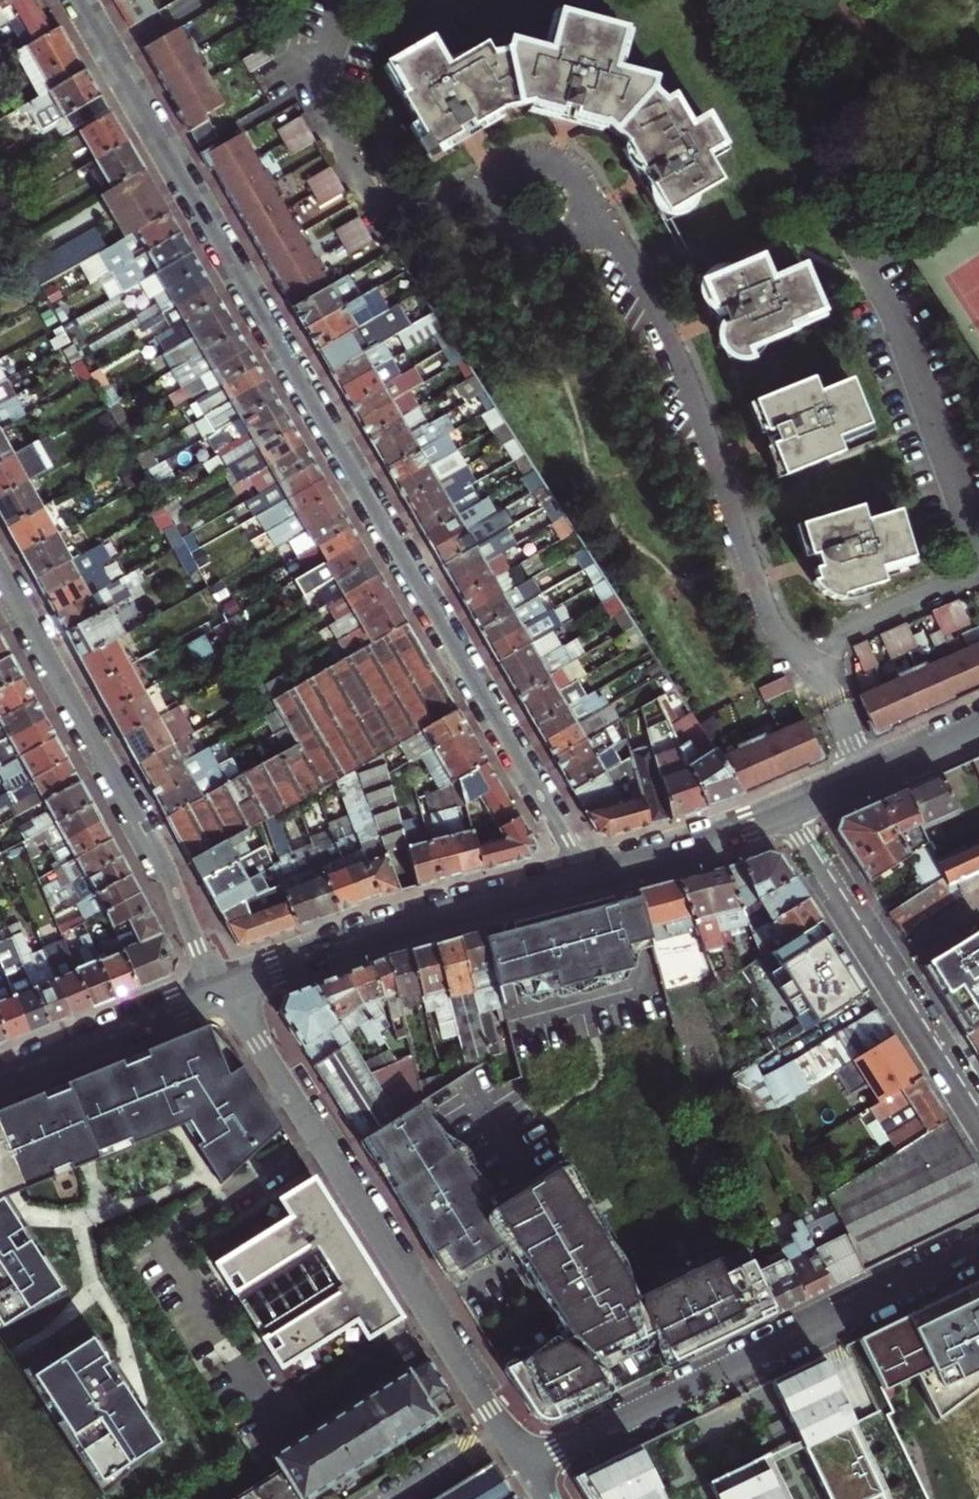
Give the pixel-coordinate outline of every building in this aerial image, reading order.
[(0,4),(0,25),(13,18),(28,44),(54,30),(36,0),(6,0),(0,4)] [(133,22),(160,6),(157,0),(119,0),(133,22)] [(650,170),(665,197),(719,167),(708,147),(727,136),(707,100),(687,111),(670,82),(662,86),(650,77),(652,68),(611,56),(619,23),(556,6),(547,39),(507,30),(504,39),(485,35),(482,28),(466,37),(462,29),(440,41),(430,24),(382,50),(397,78),(403,74),(436,131),(459,118),(457,114),(463,110),(470,107),(472,110),(512,88),(557,99),(558,94),(566,95),(573,97),(572,102),(617,114),(642,157),(648,155),(651,162),(654,168),(650,170)] [(183,22),(145,43),(154,59),(163,73),(195,55),(200,51),(183,22)] [(24,46),(49,91),(88,69),(77,49),(63,25),(54,30),(28,44),(24,46)] [(11,39),(0,45),(0,48),(7,56),(14,52),(11,46),(14,45),(11,39)] [(266,46),(243,59),(251,72),(275,58),(267,45),(266,46)] [(195,55),(163,73),(169,84),(177,98),(209,79),(214,77),(200,51),(195,55)] [(88,69),(49,91),(0,118),(0,132),(4,130),(1,125),(35,107),(46,124),(58,118),(65,130),(109,105),(98,86),(88,69)] [(209,79),(177,98),(185,112),(192,124),(212,113),(220,127),(237,117),(214,77),(209,79)] [(113,111),(79,131),(92,156),(127,135),(121,124),(113,111)] [(212,113),(192,124),(203,143),(222,129),(220,127),(212,113)] [(305,115),(282,129),(289,141),(312,127),(305,115)] [(312,127),(289,141),(296,154),(320,140),(312,127)] [(242,135),(209,153),(214,161),(224,179),(256,160),(261,157),(247,132),(242,135)] [(127,135),(92,156),(110,187),(145,167),(137,152),(127,135)] [(256,160),(224,179),(231,192),(238,204),(271,185),(276,182),(261,157),(256,160)] [(335,165),(311,179),(318,191),(342,178),(335,165)] [(157,188),(145,167),(110,187),(102,191),(127,235),(170,211),(157,188)] [(349,190),(342,178),(318,191),(325,204),(349,190)] [(271,185),(238,204),(245,216),(253,229),(285,210),(290,207),(276,182),(271,185)] [(285,210),(253,229),(260,242),(267,254),(300,235),(305,232),(290,207),(285,210)] [(127,235),(109,245),(101,250),(111,269),(115,267),(182,230),(177,221),(170,211),(127,235)] [(363,215),(339,228),(346,241),(366,230),(371,227),(363,215)] [(101,250),(109,245),(98,225),(31,263),(36,271),(42,283),(82,260),(95,253),(101,250)] [(378,240),(371,227),(346,241),(354,254),(378,240)] [(188,241),(182,230),(115,267),(126,286),(143,277),(193,249),(188,241)] [(300,235),(267,254),(274,265),(282,279),(314,260),(320,257),(305,232),(300,235)] [(721,312),(716,314),(729,345),(817,310),(795,258),(765,269),(757,247),(698,270),(711,301),(716,299),(719,307),(721,312)] [(152,294),(158,290),(203,265),(198,258),(193,249),(143,277),(152,294)] [(111,269),(101,250),(95,253),(82,260),(92,279),(100,275),(111,269)] [(314,260),(282,279),(289,291),(296,303),(333,280),(320,257),(314,260)] [(158,290),(167,307),(213,282),(208,274),(203,265),(158,290)] [(126,286),(115,267),(111,269),(100,275),(112,295),(126,286)] [(302,314),(309,325),(364,292),(351,269),(333,280),(296,303),(302,314)] [(189,317),(222,299),(218,292),(213,282),(167,307),(166,308),(170,315),(183,307),(189,317)] [(315,336),(321,346),(391,304),(379,284),(364,292),(309,325),(315,336)] [(169,350),(185,341),(231,315),(227,308),(222,299),(189,317),(160,334),(169,350)] [(327,356),(333,368),(411,321),(399,299),(391,304),(321,346),(327,356)] [(333,368),(342,384),(387,357),(443,323),(434,308),(411,321),(333,368)] [(194,357),(240,330),(236,323),(231,315),(185,341),(194,357)] [(203,373),(250,347),(246,339),(240,330),(194,357),(203,373)] [(226,380),(259,362),(254,355),(250,347),(203,373),(206,378),(220,371),(226,380)] [(347,392),(352,401),(397,374),(387,357),(342,384),(347,392)] [(9,375),(0,359),(0,380),(9,375)] [(217,397),(221,403),(267,377),(264,371),(259,362),(226,380),(231,389),(217,397)] [(356,408),(361,416),(407,389),(424,378),(416,363),(397,374),(352,401),(356,408)] [(93,371),(102,388),(111,382),(102,366),(93,371)] [(766,436),(778,467),(865,436),(842,374),(812,385),(807,370),(749,391),(760,420),(766,418),(768,426),(771,434),(766,436)] [(0,380),(0,402),(18,393),(9,375),(0,380)] [(244,412),(277,394),(274,387),(267,377),(221,403),(224,409),(238,401),(244,412)] [(217,397),(231,389),(226,380),(212,388),(217,397)] [(111,382),(102,388),(110,403),(119,398),(121,397),(112,381),(111,382)] [(365,424),(370,432),(416,405),(407,389),(361,416),(365,424)] [(0,402),(0,425),(1,424),(28,410),(18,393),(0,402)] [(237,431),(240,436),(286,410),(283,403),(277,394),(244,412),(230,420),(225,422),(232,434),(237,431)] [(119,398),(110,403),(119,419),(128,414),(119,398)] [(224,409),(230,420),(244,412),(238,401),(224,409)] [(374,439),(379,447),(424,420),(416,405),(370,432),(374,439)] [(240,436),(249,452),(296,426),(292,419),(286,410),(240,436)] [(384,456),(388,464),(422,445),(415,433),(428,425),(424,420),(379,447),(384,456)] [(1,424),(0,425),(0,461),(17,452),(1,424)] [(249,452),(258,469),(305,442),(301,434),(296,426),(249,452)] [(393,472),(398,481),(444,454),(435,437),(422,445),(388,464),(393,472)] [(40,439),(35,442),(50,468),(54,465),(40,439)] [(17,452),(0,461),(0,496),(31,478),(50,468),(35,442),(17,452)] [(269,486),(316,460),(311,452),(305,442),(258,469),(239,479),(243,487),(256,480),(262,490),(269,486)] [(402,488),(407,497),(440,478),(434,467),(447,459),(444,454),(398,481),(402,488)] [(260,511),(277,501),(324,475),(321,469),(316,460),(269,486),(262,490),(251,496),(260,511)] [(286,517),(300,509),(333,490),(329,482),(324,475),(277,501),(286,517)] [(31,478),(0,496),(0,508),(2,513),(9,525),(46,505),(31,478)] [(412,506),(417,513),(462,487),(458,480),(446,487),(440,478),(407,497),(412,506)] [(555,496),(544,480),(532,486),(542,504),(555,496)] [(422,522),(426,529),(458,510),(451,498),(465,491),(462,487),(417,513),(422,522)] [(292,528),(296,534),(344,508),(340,501),(333,490),(300,509),(307,520),(292,528)] [(809,569),(803,571),(806,579),(810,585),(817,590),(823,593),(822,589),(878,572),(876,566),(905,557),(888,502),(859,511),(854,495),(791,514),(801,545),(808,544),(810,551),(812,558),(806,560),(809,569)] [(46,505),(9,525),(17,539),(24,551),(60,531),(71,525),(56,499),(46,505)] [(439,553),(444,561),(477,542),(516,518),(506,502),(479,518),(434,544),(439,553)] [(320,543),(353,524),(349,518),(344,508),(296,534),(300,540),(314,532),(320,543)] [(300,509),(286,517),(292,528),(307,520),(300,509)] [(430,537),(434,544),(479,518),(476,512),(463,518),(458,510),(426,529),(430,537)] [(575,527),(565,512),(553,519),(562,535),(565,533),(575,527)] [(315,567),(362,541),(359,534),(353,524),(320,543),(326,553),(311,561),(315,567)] [(584,542),(575,527),(565,533),(574,548),(584,542)] [(60,531),(24,551),(31,563),(38,576),(74,556),(60,531)] [(300,540),(306,551),(320,543),(314,532),(300,540)] [(315,567),(318,573),(333,565),(339,575),(372,557),(368,550),(362,541),(315,567)] [(449,569),(454,577),(500,550),(495,544),(483,552),(477,542),(444,561),(449,569)] [(583,565),(595,558),(584,542),(574,548),(572,549),(583,565)] [(311,561),(326,553),(320,543),(306,551),(311,561)] [(89,548),(74,556),(38,576),(43,585),(48,594),(99,566),(89,548)] [(523,558),(529,569),(546,560),(539,548),(523,558)] [(458,584),(463,593),(509,566),(500,550),(454,577),(458,584)] [(333,598),(380,571),(376,564),(372,557),(339,575),(344,585),(330,593),(333,598)] [(318,573),(324,583),(339,575),(333,565),(318,573)] [(108,583),(99,566),(48,594),(52,602),(57,611),(108,583)] [(467,601),(471,608),(517,581),(509,566),(463,593),(467,601)] [(357,606),(389,587),(386,581),(380,571),(333,598),(337,605),(351,597),(357,606)] [(476,616),(481,624),(514,606),(540,589),(531,574),(517,581),(471,608),(476,616)] [(330,593),(344,585),(339,575),(324,583),(330,593)] [(108,583),(57,611),(61,619),(66,628),(111,603),(117,600),(108,583)] [(341,636),(399,604),(395,597),(389,587),(357,606),(342,614),(346,621),(336,627),(341,636)] [(337,605),(342,614),(357,606),(351,597),(337,605)] [(959,599),(945,605),(956,631),(970,624),(959,599)] [(495,648),(499,656),(532,638),(556,623),(550,614),(561,608),(557,601),(536,614),(490,641),(495,648)] [(125,628),(111,603),(66,628),(73,641),(80,653),(116,633),(125,628)] [(363,648),(410,622),(405,614),(399,604),(341,636),(345,644),(357,637),(363,648)] [(945,605),(932,612),(943,637),(956,631),(945,605)] [(485,631),(490,641),(536,614),(532,607),(519,616),(514,606),(481,624),(485,631)] [(290,720),(300,739),(215,785),(167,812),(191,855),(248,824),(253,821),(259,818),(266,814),(278,807),(297,797),(316,786),(336,775),(357,830),(381,891),(394,888),(404,885),(390,849),(367,787),(391,776),(389,768),(383,748),(411,733),(459,706),(410,622),(363,648),(276,696),(281,704),(290,720)] [(906,623),(893,629),(904,654),(917,648),(906,623)] [(893,629),(879,634),(890,660),(904,654),(893,629)] [(11,653),(5,641),(0,631),(0,658),(11,653)] [(133,664),(116,633),(80,653),(88,668),(97,684),(133,664)] [(645,637),(635,642),(645,658),(655,652),(645,637)] [(504,665),(509,674),(554,647),(550,641),(538,648),(532,638),(499,656),(504,665)] [(963,645),(978,680),(978,638),(963,645)] [(867,640),(853,647),(859,660),(863,670),(877,664),(867,640)] [(937,657),(955,697),(978,686),(978,680),(963,645),(937,657)] [(514,682),(519,689),(551,671),(545,660),(557,652),(554,647),(509,674),(514,682)] [(23,673),(17,662),(11,653),(0,658),(0,686),(23,673)] [(937,657),(910,668),(928,709),(943,702),(955,697),(937,657)] [(105,698),(110,709),(146,689),(133,664),(97,684),(105,698)] [(910,668),(884,680),(901,720),(915,714),(928,709),(910,668)] [(523,697),(528,706),(573,680),(569,673),(557,681),(551,671),(519,689),(523,697)] [(23,673),(0,686),(0,715),(5,712),(35,696),(30,686),(23,673)] [(786,676),(759,689),(765,702),(790,691),(792,690),(786,676)] [(533,714),(537,722),(569,702),(583,695),(573,680),(528,706),(533,714)] [(884,680),(858,691),(859,696),(864,708),(875,731),(901,720),(884,680)] [(675,684),(659,693),(666,709),(684,697),(675,684)] [(162,716),(146,689),(110,709),(118,723),(125,736),(162,716)] [(25,719),(27,723),(45,713),(40,704),(35,696),(5,712),(1,722),(0,722),(0,737),(9,732),(7,728),(25,719)] [(551,745),(555,753),(620,715),(611,700),(593,710),(546,738),(551,745)] [(541,729),(546,738),(593,710),(589,705),(575,713),(569,702),(537,722),(541,729)] [(181,705),(162,716),(125,736),(132,748),(138,759),(174,739),(186,732),(194,728),(181,705)] [(465,716),(459,706),(411,733),(421,750),(469,724),(465,716)] [(673,723),(706,801),(723,795),(742,789),(719,752),(697,718),(693,711),(673,723)] [(9,732),(0,737),(0,752),(4,760),(56,732),(50,722),(45,713),(27,723),(25,719),(7,728),(9,732)] [(669,713),(648,724),(652,740),(670,814),(690,807),(706,801),(673,723),(669,713)] [(560,761),(565,770),(627,733),(623,715),(620,715),(555,753),(560,761)] [(802,715),(775,727),(793,767),(820,755),(811,733),(802,715)] [(469,724),(421,750),(431,767),(479,740),(475,733),(469,724)] [(775,727),(749,738),(766,778),(780,773),(793,767),(775,727)] [(56,732),(4,760),(0,762),(0,767),(5,776),(26,764),(32,775),(68,754),(62,743),(56,732)] [(174,739),(138,759),(143,768),(147,777),(196,751),(186,732),(174,739)] [(570,779),(573,785),(622,757),(617,747),(629,740),(627,733),(565,770),(570,779)] [(719,752),(742,789),(755,783),(766,778),(749,738),(719,752)] [(485,751),(479,740),(431,767),(441,785),(461,774),(489,758),(485,751)] [(622,757),(573,785),(599,827),(611,832),(642,823),(670,814),(652,740),(630,745),(632,751),(622,757)] [(196,751),(147,777),(152,785),(157,794),(205,768),(196,751)] [(68,754),(32,775),(10,786),(0,791),(0,804),(17,795),(18,797),(39,787),(44,797),(80,777),(74,766),(68,754)] [(488,837),(482,820),(475,821),(476,826),(488,864),(531,852),(537,840),(520,812),(489,758),(461,774),(468,798),(482,790),(507,832),(488,837)] [(26,764),(5,776),(10,786),(32,775),(26,764)] [(162,802),(167,812),(215,785),(205,768),(157,794),(162,802)] [(391,776),(367,787),(390,849),(410,843),(402,815),(391,776)] [(35,821),(19,829),(22,837),(36,829),(46,824),(93,799),(87,789),(80,777),(44,797),(50,809),(43,808),(31,814),(35,821)] [(925,787),(909,794),(926,830),(962,814),(946,777),(925,787)] [(39,787),(18,797),(23,808),(44,797),(39,787)] [(898,799),(886,804),(912,860),(933,846),(926,830),(909,794),(898,799)] [(93,799),(46,824),(55,842),(102,817),(97,807),(93,799)] [(460,801),(447,804),(465,870),(477,866),(488,864),(476,826),(468,827),(460,801)] [(433,836),(443,875),(456,872),(465,870),(447,804),(434,807),(441,835),(433,836)] [(841,834),(874,885),(912,860),(886,804),(854,818),(844,822),(841,834)] [(288,895),(298,922),(310,918),(319,914),(293,847),(278,807),(266,814),(282,857),(275,860),(275,861),(282,880),(288,895)] [(402,815),(410,843),(420,881),(432,878),(443,875),(433,836),(424,839),(417,812),(402,815)] [(107,825),(102,817),(55,842),(64,860),(112,835),(107,825)] [(246,834),(252,831),(248,824),(191,855),(197,867),(202,876),(254,849),(246,834)] [(347,827),(335,832),(361,899),(371,895),(381,891),(357,830),(349,832),(347,827)] [(36,829),(22,837),(30,856),(41,850),(35,838),(39,836),(36,829)] [(315,844),(339,907),(351,903),(361,899),(335,832),(323,836),(324,841),(315,844)] [(46,893),(122,852),(117,843),(112,835),(64,860),(52,866),(38,874),(46,893)] [(269,865),(275,861),(275,860),(268,841),(261,845),(269,865)] [(305,842),(293,847),(319,914),(329,911),(339,907),(315,844),(306,847),(305,842)] [(920,880),(928,892),(948,879),(942,866),(933,846),(912,860),(924,878),(920,880)] [(254,849),(202,876),(207,886),(212,895),(264,868),(254,849)] [(966,855),(976,877),(978,876),(978,849),(966,855)] [(41,850),(30,856),(38,874),(52,866),(50,860),(47,861),(41,850)] [(65,894),(70,891),(71,887),(75,885),(81,896),(131,869),(126,860),(122,852),(46,893),(49,902),(65,894)] [(742,908),(794,878),(781,856),(775,854),(768,852),(726,868),(742,908)] [(966,855),(942,866),(948,879),(959,902),(966,899),(959,885),(967,882),(976,877),(966,855)] [(282,880),(275,861),(269,865),(264,868),(212,895),(216,901),(219,908),(241,896),(256,890),(282,880)] [(742,908),(726,868),(713,871),(699,875),(723,948),(729,947),(755,938),(753,934),(742,908)] [(83,917),(89,914),(105,905),(140,886),(135,877),(131,869),(81,896),(77,898),(81,907),(57,919),(61,929),(83,917)] [(723,948),(699,875),(688,878),(676,881),(704,951),(723,948)] [(753,934),(808,900),(801,888),(794,878),(742,908),(753,934)] [(901,929),(907,939),(959,904),(959,902),(948,879),(928,892),(893,916),(901,929)] [(288,895),(282,880),(256,890),(262,906),(288,895)] [(704,951),(676,881),(659,885),(638,891),(648,930),(667,925),(670,939),(688,934),(704,997),(709,996),(719,989),(713,974),(704,951)] [(176,963),(179,955),(157,917),(140,886),(105,905),(117,932),(139,983),(159,975),(173,969),(176,963)] [(256,890),(241,896),(219,908),(236,939),(239,940),(246,941),(298,922),(288,895),(262,906),(256,890)] [(556,913),(482,933),(499,989),(515,985),(527,982),(532,998),(630,971),(624,948),(641,944),(651,941),(648,930),(638,891),(623,895),(556,913)] [(770,956),(822,922),(816,912),(808,900),(753,934),(755,938),(759,950),(764,947),(770,956)] [(86,924),(92,922),(89,914),(83,917),(86,924)] [(798,1017),(807,1032),(868,994),(841,952),(822,922),(770,956),(762,961),(771,974),(781,967),(790,981),(780,988),(778,988),(788,1004),(789,1004),(800,997),(809,1011),(798,1017)] [(23,926),(14,930),(51,1019),(63,1014),(72,1011),(43,942),(32,947),(23,926)] [(32,1027),(42,1023),(51,1019),(14,930),(14,927),(0,933),(0,951),(5,963),(10,976),(32,1027)] [(84,946),(70,951),(92,1002),(102,998),(115,993),(99,955),(88,929),(79,932),(84,946)] [(139,983),(117,932),(102,938),(107,952),(99,955),(115,993),(128,988),(139,983)] [(499,989),(482,933),(468,936),(459,939),(492,1056),(501,1054),(490,1013),(497,1012),(500,1024),(508,1021),(499,989)] [(923,958),(929,966),(968,941),(963,933),(923,958)] [(43,942),(72,1011),(82,1006),(92,1002),(70,951),(63,934),(43,942)] [(970,1038),(978,1032),(978,934),(968,941),(929,966),(926,968),(944,997),(970,1038)] [(492,1056),(459,939),(449,942),(434,946),(460,1036),(468,1062),(471,1073),(493,1059),(492,1056)] [(653,946),(651,941),(641,944),(624,948),(630,971),(634,968),(634,964),(635,960),(637,956),(640,952),(643,949),(653,946)] [(460,1036),(434,946),(420,949),(410,952),(424,1002),(427,1014),(436,1011),(444,1041),(460,1036)] [(726,967),(713,974),(719,989),(730,982),(738,976),(729,947),(723,948),(726,967)] [(424,1002),(410,952),(398,955),(386,959),(400,1009),(424,1002)] [(400,1009),(386,959),(376,962),(367,966),(387,996),(395,1020),(402,1018),(400,1009)] [(11,1036),(22,1031),(32,1027),(10,976),(5,963),(0,965),(0,1010),(11,1036)] [(387,996),(367,966),(356,970),(342,975),(380,1032),(384,1029),(379,1021),(385,1016),(375,1001),(387,996)] [(781,967),(771,974),(780,988),(790,981),(781,967)] [(749,970),(738,976),(745,986),(755,979),(749,970)] [(630,973),(630,971),(532,998),(527,982),(515,985),(518,988),(518,990),(519,993),(522,995),(525,997),(528,997),(530,998),(532,1001),(535,1002),(539,1002),(543,1001),(552,995),(555,997),(558,998),(562,998),(565,998),(568,996),(571,995),(578,993),(579,994),(582,995),(584,994),(624,980),(627,978),(629,975),(630,973)] [(380,1032),(342,975),(329,980),(313,985),(345,1033),(359,1024),(371,1041),(378,1037),(381,1043),(385,1039),(380,1032)] [(345,1033),(313,985),(282,997),(281,1003),(279,1009),(362,1140),(422,1103),(425,1101),(420,1082),(412,1055),(400,1060),(372,1073),(345,1033)] [(800,997),(789,1004),(798,1017),(809,1011),(800,997)] [(1,1040),(11,1036),(0,1010),(0,1040),(1,1040)] [(894,1036),(879,1012),(795,1064),(810,1088),(821,1081),(831,1075),(847,1065),(894,1036)] [(68,1082),(93,1148),(173,1113),(191,1136),(222,1185),(282,1129),(243,1065),(205,1027),(68,1082)] [(970,1038),(976,1047),(978,1052),(978,1032),(970,1038)] [(921,1078),(894,1036),(847,1065),(831,1075),(858,1116),(868,1110),(921,1078)] [(468,1062),(442,1068),(444,1076),(448,1087),(471,1073),(468,1062)] [(778,1108),(788,1102),(810,1088),(795,1064),(764,1084),(778,1108)] [(731,1079),(753,1124),(778,1108),(764,1084),(753,1066),(731,1079)] [(444,1076),(420,1082),(425,1101),(433,1097),(448,1087),(444,1076)] [(894,1154),(949,1122),(935,1100),(921,1078),(868,1110),(894,1154)] [(26,1100),(0,1110),(0,1329),(69,1294),(6,1196),(46,1172),(93,1148),(68,1082),(26,1100)] [(573,1336),(591,1365),(656,1333),(640,1299),(557,1171),(521,1194),(502,1205),(493,1211),(456,1150),(452,1152),(422,1103),(362,1140),(377,1163),(402,1203),(443,1268),(450,1279),(513,1240),(522,1254),(573,1336)] [(864,1271),(978,1215),(978,1169),(949,1122),(894,1154),(828,1192),(864,1271)] [(410,1330),(401,1316),(360,1251),(322,1190),(315,1179),(281,1201),(292,1218),(217,1265),(282,1370),(357,1322),(369,1340),(393,1325),(400,1335),(408,1330),(409,1331),(410,1330)] [(796,1211),(833,1286),(849,1278),(864,1271),(828,1192),(815,1199),(810,1190),(791,1200),(796,1211)] [(782,1251),(806,1299),(821,1292),(833,1286),(796,1211),(792,1213),(796,1222),(794,1223),(798,1231),(791,1235),(796,1244),(782,1251)] [(759,1273),(778,1313),(793,1305),(806,1299),(782,1251),(780,1246),(777,1248),(780,1254),(771,1258),(775,1265),(759,1273)] [(656,1333),(676,1362),(734,1334),(778,1313),(759,1273),(748,1249),(718,1264),(717,1261),(640,1299),(656,1333)] [(861,1339),(888,1389),(919,1374),(941,1418),(978,1399),(978,1282),(942,1300),(861,1339)] [(23,1370),(104,1497),(164,1441),(143,1408),(96,1336),(23,1370)] [(537,1416),(552,1422),(564,1416),(609,1394),(591,1365),(573,1336),(507,1369),(537,1416)] [(423,1351),(402,1364),(406,1370),(288,1442),(320,1492),(457,1405),(436,1371),(423,1351)] [(821,1358),(771,1382),(828,1498),(889,1498),(821,1358)] [(686,1433),(650,1443),(663,1492),(699,1483),(686,1433)] [(320,1492),(288,1442),(270,1456),(279,1472),(235,1498),(309,1498),(320,1492)] [(638,1446),(573,1477),(586,1498),(664,1498),(638,1446)] [(710,1484),(717,1498),(790,1498),(769,1456),(710,1484)] [(493,1462),(436,1498),(517,1498),(493,1462)] [(956,1479),(928,1491),(932,1498),(965,1498),(956,1479)]
